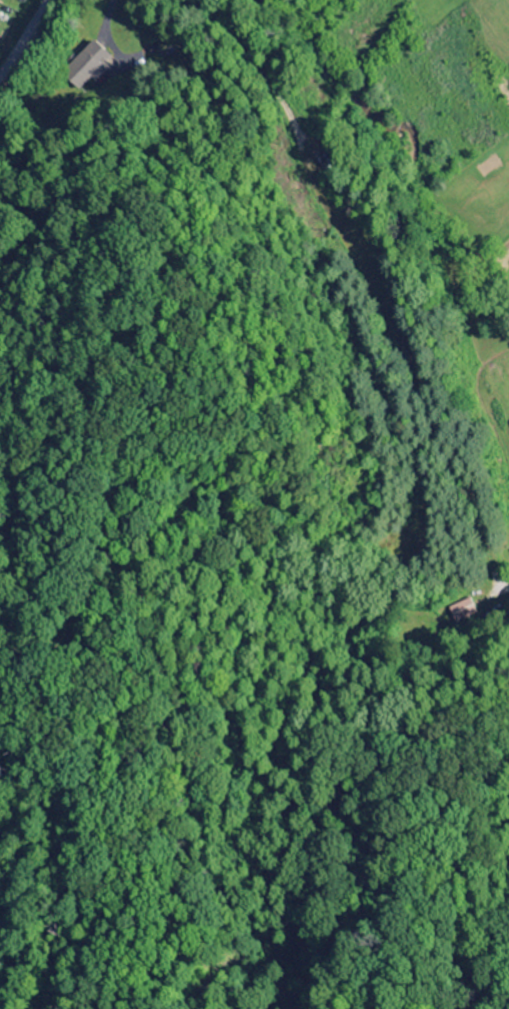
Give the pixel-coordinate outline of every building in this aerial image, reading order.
[(114,59),(95,42),(64,75),(80,90),(98,71),(101,74),(114,59)] [(455,623),(477,615),(471,600),(449,608),(455,623)]
